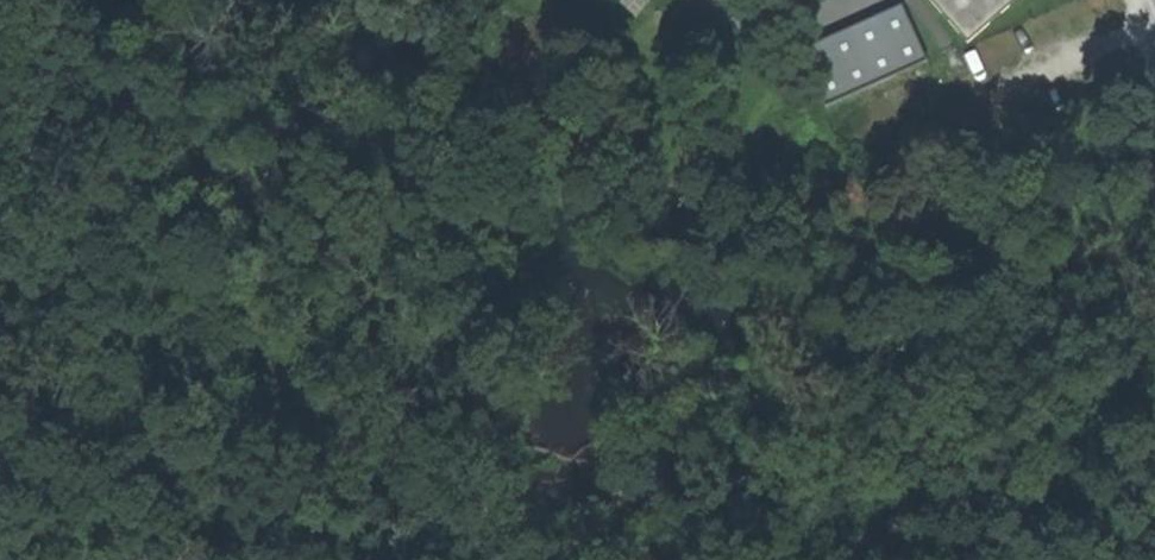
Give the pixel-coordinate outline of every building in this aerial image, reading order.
[(966,37),(1008,0),(932,0),(966,37)] [(818,106),(923,60),(898,4),(793,50),(818,106)]
